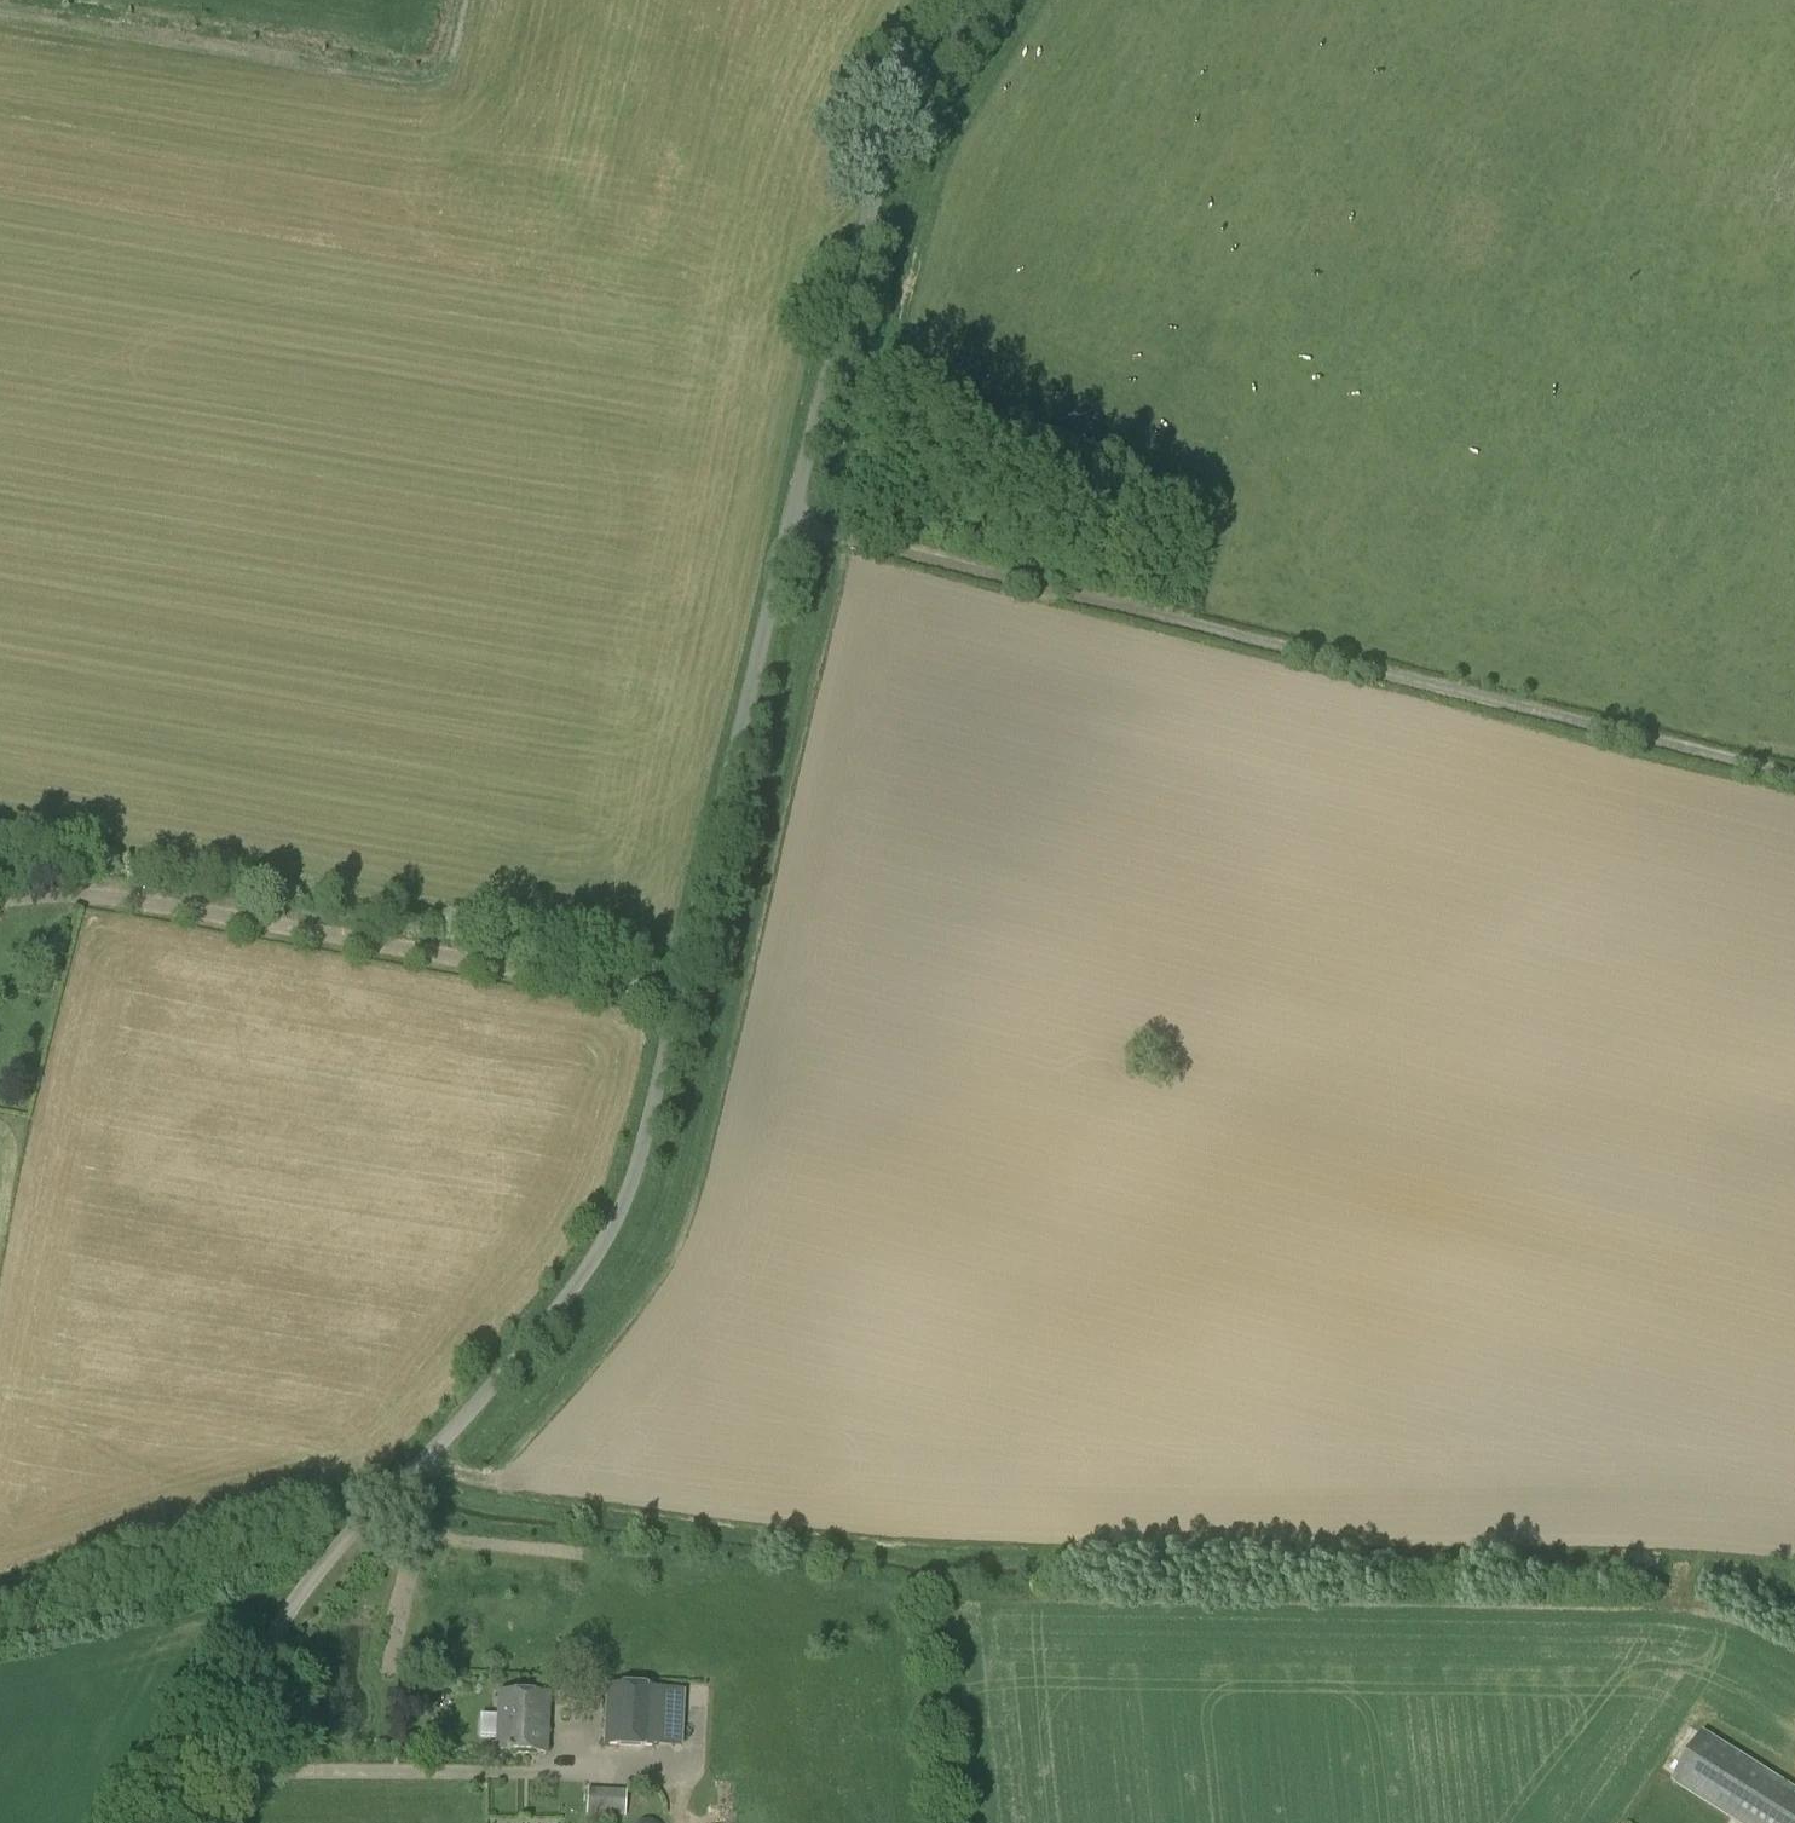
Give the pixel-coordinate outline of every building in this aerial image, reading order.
[(606,1687),(603,1747),(655,1749),(659,1690),(606,1687)] [(548,1755),(551,1696),(500,1694),(497,1753),(548,1755)] [(1703,1733),(1673,1781),(1739,1822),(1794,1822),(1794,1791),(1703,1733)] [(624,1816),(625,1789),(585,1787),(584,1814),(624,1816)]
